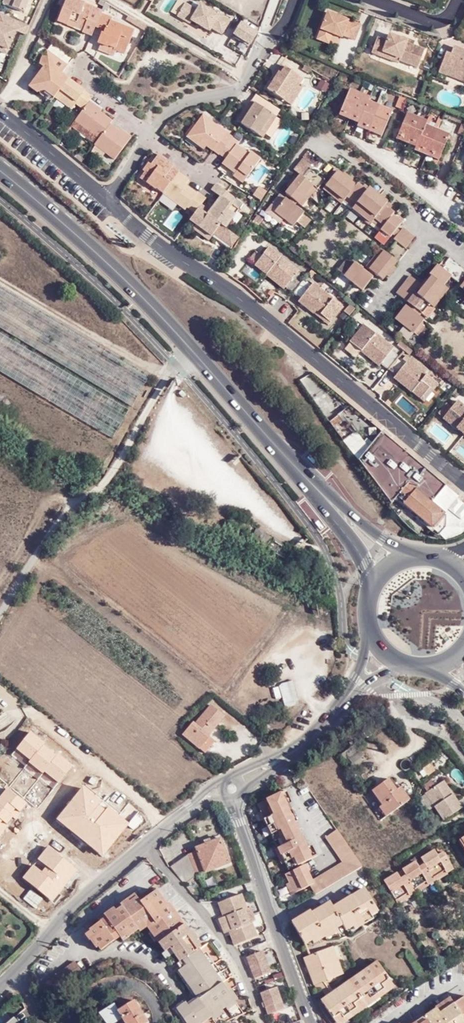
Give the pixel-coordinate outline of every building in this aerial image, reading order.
[(3,4),(25,13),(30,0),(4,0),(3,4)] [(94,37),(98,26),(103,14),(104,10),(93,5),(80,0),(67,0),(59,21),(75,28),(75,26),(84,29),(83,32),(94,37)] [(223,32),(232,17),(220,11),(219,13),(201,3),(198,8),(186,2),(178,15),(191,22),(193,19),(210,30),(212,26),(223,32)] [(328,10),(320,29),(333,34),(339,36),(341,32),(355,38),(361,23),(328,10)] [(0,13),(0,47),(8,50),(17,30),(25,34),(28,25),(0,13)] [(115,19),(103,14),(98,26),(105,29),(104,33),(101,32),(97,43),(100,44),(117,51),(127,55),(136,32),(114,22),(115,19)] [(148,33),(151,28),(137,19),(134,24),(148,33)] [(256,32),(240,22),(234,33),(240,37),(250,42),(256,32)] [(333,34),(320,29),(317,39),(329,43),(333,34)] [(423,50),(413,46),(412,49),(406,46),(407,42),(399,39),(389,35),(386,42),(378,39),(373,52),(381,55),(383,48),(401,55),(400,58),(418,65),(423,50)] [(412,49),(413,46),(414,42),(400,37),(399,39),(407,42),(406,46),(412,49)] [(114,57),(117,51),(100,44),(97,50),(114,57)] [(223,58),(237,63),(242,53),(228,47),(223,58)] [(449,72),(451,67),(463,72),(463,50),(455,47),(453,53),(446,51),(439,70),(448,74),(449,72)] [(398,62),(400,58),(401,55),(383,48),(381,55),(398,62)] [(63,74),(69,65),(48,49),(42,58),(37,54),(34,59),(45,68),(31,86),(37,91),(43,91),(46,91),(56,98),(57,97),(70,78),(63,74)] [(268,90),(285,101),(291,90),(295,94),(304,79),(281,64),(272,78),(275,80),(268,90)] [(449,72),(463,78),(463,72),(451,67),(449,72)] [(78,85),(70,78),(57,97),(73,109),(78,103),(86,108),(92,101),(95,97),(78,85)] [(328,84),(321,80),(317,87),(325,92),(328,84)] [(379,105),(376,104),(369,100),(370,97),(350,89),(341,110),(360,119),(358,123),(382,133),(392,110),(379,105)] [(291,90),(285,101),(289,104),(295,94),(291,90)] [(43,95),(53,103),(56,98),(46,91),(43,91),(43,95)] [(258,99),(255,104),(271,114),(274,109),(258,99)] [(86,108),(72,127),(97,146),(97,145),(112,124),(114,121),(101,110),(102,109),(92,101),(86,108)] [(248,113),(241,123),(262,137),(265,133),(271,137),(281,122),(275,118),(276,117),(271,114),(255,104),(254,104),(248,113)] [(237,121),(241,123),(248,113),(244,110),(237,121)] [(360,119),(341,110),(339,114),(358,123),(360,119)] [(437,129),(434,127),(425,124),(426,121),(407,113),(398,134),(417,143),(416,147),(439,157),(449,134),(437,129)] [(215,149),(221,153),(231,139),(234,135),(205,114),(192,132),(205,141),(204,144),(207,147),(213,151),(215,149)] [(381,136),(382,133),(358,123),(357,126),(381,136)] [(112,124),(97,145),(117,160),(134,137),(123,129),(121,131),(112,124)] [(205,150),(207,147),(204,144),(205,141),(192,132),(188,138),(205,150)] [(417,143),(398,134),(396,138),(416,147),(417,143)] [(289,142),(294,145),(298,138),(293,135),(289,142)] [(231,139),(221,153),(228,158),(225,163),(239,172),(240,170),(250,177),(262,158),(253,152),(252,154),(231,139)] [(438,160),(439,157),(416,147),(414,150),(438,160)] [(159,190),(164,194),(166,192),(181,172),(182,170),(160,154),(152,164),(149,162),(143,170),(145,172),(140,178),(157,191),(159,190)] [(324,175),(330,170),(323,162),(317,168),(324,175)] [(316,188),(324,179),(304,163),(297,173),(299,174),(295,178),(292,182),(306,193),(312,185),(315,187),(316,188)] [(240,170),(239,172),(237,174),(247,181),(250,177),(240,170)] [(336,170),(325,184),(334,192),(346,178),(342,174),(336,170)] [(190,206),(197,212),(203,203),(207,197),(190,185),(193,181),(181,172),(166,192),(188,208),(190,206)] [(346,178),(334,192),(344,200),(355,185),(350,181),(346,178)] [(288,187),(285,191),(298,202),(306,193),(292,182),(288,187)] [(355,185),(344,200),(343,201),(351,208),(354,205),(366,190),(361,186),(357,183),(355,185)] [(325,184),(322,187),(332,195),(334,192),(325,184)] [(216,185),(212,191),(223,199),(227,193),(216,185)] [(312,185),(306,193),(308,195),(315,187),(312,185)] [(387,202),(369,186),(368,187),(366,190),(385,205),(387,202)] [(260,187),(253,195),(261,201),(268,192),(260,187)] [(373,220),(385,205),(366,190),(354,205),(373,220)] [(334,192),(332,195),(341,203),(343,201),(344,200),(334,192)] [(306,193),(298,202),(301,204),(308,195),(306,193)] [(266,213),(279,223),(284,218),(294,205),(281,194),(266,213)] [(293,226),(304,213),(294,205),(284,218),(293,226)] [(351,208),(370,223),(373,220),(354,205),(351,208)] [(392,213),(393,212),(389,208),(385,205),(373,220),(370,223),(368,225),(377,232),(378,231),(380,228),(392,213)] [(397,217),(392,213),(380,228),(390,236),(392,233),(397,228),(399,224),(402,221),(397,217)] [(259,224),(263,218),(257,214),(253,220),(259,224)] [(299,223),(305,228),(312,220),(305,215),(299,223)] [(210,241),(213,238),(198,226),(196,230),(210,241)] [(391,269),(393,265),(397,260),(398,261),(407,250),(405,248),(414,237),(403,227),(400,231),(396,236),(394,239),(396,241),(387,252),(383,250),(376,258),(391,269)] [(390,236),(380,228),(378,231),(388,239),(390,236)] [(268,246),(261,255),(254,263),(283,287),(286,284),(300,297),(298,300),(316,314),(318,310),(331,321),(343,307),(313,282),(311,284),(296,272),(298,270),(268,246)] [(373,255),(376,258),(383,250),(380,247),(373,255)] [(254,263),(261,255),(255,250),(249,258),(254,263)] [(366,265),(369,268),(376,258),(373,255),(366,265)] [(407,301),(427,318),(434,309),(433,308),(431,306),(445,287),(443,286),(451,276),(458,281),(460,279),(463,273),(463,268),(449,256),(440,267),(437,264),(428,274),(430,276),(427,280),(420,289),(416,294),(414,293),(407,301)] [(348,257),(337,270),(352,282),(363,269),(348,257)] [(369,268),(383,279),(386,275),(391,269),(376,258),(369,268)] [(391,269),(386,275),(388,276),(396,267),(393,265),(391,269)] [(363,269),(352,282),(361,290),(371,278),(372,277),(363,269)] [(313,278),(317,274),(311,270),(308,273),(313,278)] [(409,275),(395,292),(407,301),(414,293),(418,287),(421,284),(409,275)] [(425,279),(421,284),(418,287),(420,289),(427,280),(425,279)] [(431,306),(433,308),(448,289),(445,287),(431,306)] [(349,316),(354,308),(349,304),(343,311),(349,316)] [(405,305),(395,318),(404,326),(414,313),(405,305)] [(329,324),(331,321),(318,310),(316,314),(329,324)] [(421,323),(423,320),(414,313),(404,326),(412,332),(416,336),(424,326),(421,323)] [(438,384),(428,376),(408,360),(410,357),(406,354),(402,358),(391,350),(393,348),(363,324),(352,338),(366,349),(363,353),(379,365),(382,362),(397,373),(394,377),(420,399),(427,390),(431,393),(438,384)] [(404,326),(399,331),(408,338),(412,332),(404,326)] [(366,349),(352,338),(349,341),(363,353),(366,349)] [(409,355),(413,350),(407,346),(403,350),(409,355)] [(408,360),(428,376),(431,373),(411,356),(410,357),(408,360)] [(456,398),(461,391),(456,388),(451,394),(456,398)] [(423,401),(431,393),(427,390),(420,399),(423,401)] [(457,400),(452,407),(446,402),(439,412),(444,416),(443,418),(463,435),(463,405),(457,400)] [(429,501),(443,483),(381,431),(358,462),(379,489),(387,480),(394,471),(429,501)] [(357,434),(350,442),(363,452),(369,444),(357,434)] [(327,455),(322,449),(316,454),(321,460),(327,455)] [(406,507),(399,515),(405,522),(412,529),(415,532),(420,526),(423,528),(426,527),(436,535),(437,533),(444,538),(447,537),(451,532),(438,520),(443,513),(429,501),(394,471),(387,480),(397,490),(396,492),(399,495),(396,498),(406,507)] [(429,501),(443,513),(457,495),(443,483),(429,501)] [(405,522),(399,515),(398,516),(410,529),(415,533),(415,532),(412,529),(405,522)] [(324,526),(318,519),(313,524),(319,531),(324,526)] [(276,700),(283,698),(285,707),(299,703),(295,681),(272,686),(276,700)] [(199,748),(210,736),(208,735),(224,716),(211,705),(195,723),(194,722),(183,734),(199,748)] [(46,741),(31,729),(15,748),(30,760),(28,762),(43,773),(45,771),(59,782),(73,764),(60,753),(58,755),(44,743),(46,741)] [(214,739),(210,736),(199,748),(203,751),(214,739)] [(408,760),(405,759),(402,760),(401,764),(401,767),(404,769),(407,768),(409,766),(410,764),(410,761),(408,760)] [(383,803),(390,813),(409,799),(401,786),(396,789),(388,778),(372,789),(382,804),(383,803)] [(425,792),(443,819),(463,806),(446,779),(425,792)] [(103,801),(83,786),(56,819),(102,855),(126,825),(129,821),(109,806),(106,809),(100,804),(103,801)] [(9,825),(7,823),(12,816),(16,819),(21,812),(19,811),(26,803),(7,787),(0,796),(0,836),(9,825)] [(285,788),(278,792),(283,801),(289,797),(285,788)] [(283,801),(278,792),(255,802),(287,869),(309,858),(305,850),(283,801)] [(379,806),(385,816),(390,813),(383,803),(382,804),(379,806)] [(129,821),(126,825),(133,830),(143,818),(136,812),(129,821)] [(309,884),(316,893),(363,866),(336,827),(324,834),(340,859),(311,877),(313,882),(309,884)] [(129,843),(135,837),(132,833),(125,839),(129,843)] [(196,874),(197,875),(230,862),(220,838),(195,847),(197,850),(188,854),(196,874)] [(48,845),(22,877),(55,905),(62,896),(59,894),(79,870),(48,845)] [(305,850),(309,858),(316,854),(312,847),(305,850)] [(418,866),(417,864),(415,861),(402,869),(404,872),(406,875),(400,878),(399,875),(397,872),(384,881),(385,884),(391,893),(395,899),(407,891),(409,894),(415,890),(414,888),(426,881),(427,884),(434,879),(433,876),(444,869),(446,872),(453,867),(443,852),(437,855),(436,852),(434,850),(421,858),(422,861),(423,863),(418,866)] [(170,855),(163,858),(170,867),(176,862),(170,855)] [(313,882),(311,877),(305,864),(285,873),(288,881),(293,891),(309,884),(313,882)] [(433,876),(434,879),(435,881),(447,874),(446,872),(444,869),(433,876)] [(414,888),(415,890),(416,892),(428,885),(427,884),(426,881),(414,888)] [(391,893),(385,884),(380,887),(386,896),(391,893)] [(243,1012),(199,950),(201,948),(171,903),(169,905),(156,887),(138,900),(132,904),(128,898),(105,915),(106,918),(89,930),(91,932),(86,935),(96,949),(98,947),(100,951),(113,942),(114,943),(120,939),(121,940),(125,937),(126,940),(139,931),(141,934),(148,929),(164,953),(170,949),(173,954),(182,968),(179,970),(194,991),(202,985),(206,992),(198,998),(196,1000),(197,1002),(190,1007),(188,1005),(186,1002),(177,1009),(181,1014),(187,1022),(200,1022),(215,1022),(212,1016),(226,1006),(234,1017),(243,1012)] [(312,912),(310,911),(291,922),(304,943),(322,932),(323,934),(342,923),(346,929),(377,910),(364,888),(333,906),(330,902),(312,912)] [(407,891),(395,899),(397,904),(410,896),(409,894),(407,891)] [(258,936),(252,921),(249,922),(244,909),(247,908),(241,893),(218,902),(223,917),(220,918),(225,932),(230,931),(235,945),(258,936)] [(132,904),(138,900),(135,894),(128,898),(132,904)] [(249,922),(252,921),(255,920),(250,906),(247,908),(244,909),(249,922)] [(331,946),(328,947),(338,975),(342,974),(331,946)] [(338,975),(328,947),(304,956),(307,965),(311,964),(313,970),(309,971),(314,984),(323,981),(338,975)] [(168,958),(173,954),(170,949),(164,953),(164,955),(165,957),(168,958)] [(271,972),(263,950),(246,957),(255,978),(271,972)] [(80,965),(72,954),(34,982),(43,994),(80,965)] [(331,993),(326,996),(321,1000),(336,1021),(363,1002),(391,982),(376,961),(370,966),(374,973),(371,975),(367,968),(336,990),(338,992),(334,995),(332,993),(331,993)] [(331,993),(323,981),(314,984),(316,987),(318,986),(326,996),(331,993)] [(395,988),(391,982),(363,1002),(367,1007),(395,988)] [(194,991),(198,998),(206,992),(202,985),(194,991)] [(284,1009),(276,987),(260,992),(268,1014),(284,1009)] [(453,1003),(452,1000),(438,1009),(437,1007),(424,1016),(426,1020),(422,1022),(463,1022),(463,996),(453,1003)] [(438,1009),(452,1000),(449,997),(436,1006),(437,1007),(438,1009)] [(106,1022),(114,1022),(122,1018),(125,1022),(144,1022),(140,1016),(143,1014),(134,1000),(118,1010),(114,1004),(99,1013),(106,1022)] [(336,1021),(337,1022),(344,1022),(367,1007),(363,1002),(336,1021)] [(176,1017),(181,1014),(177,1009),(173,1012),(176,1017)]
